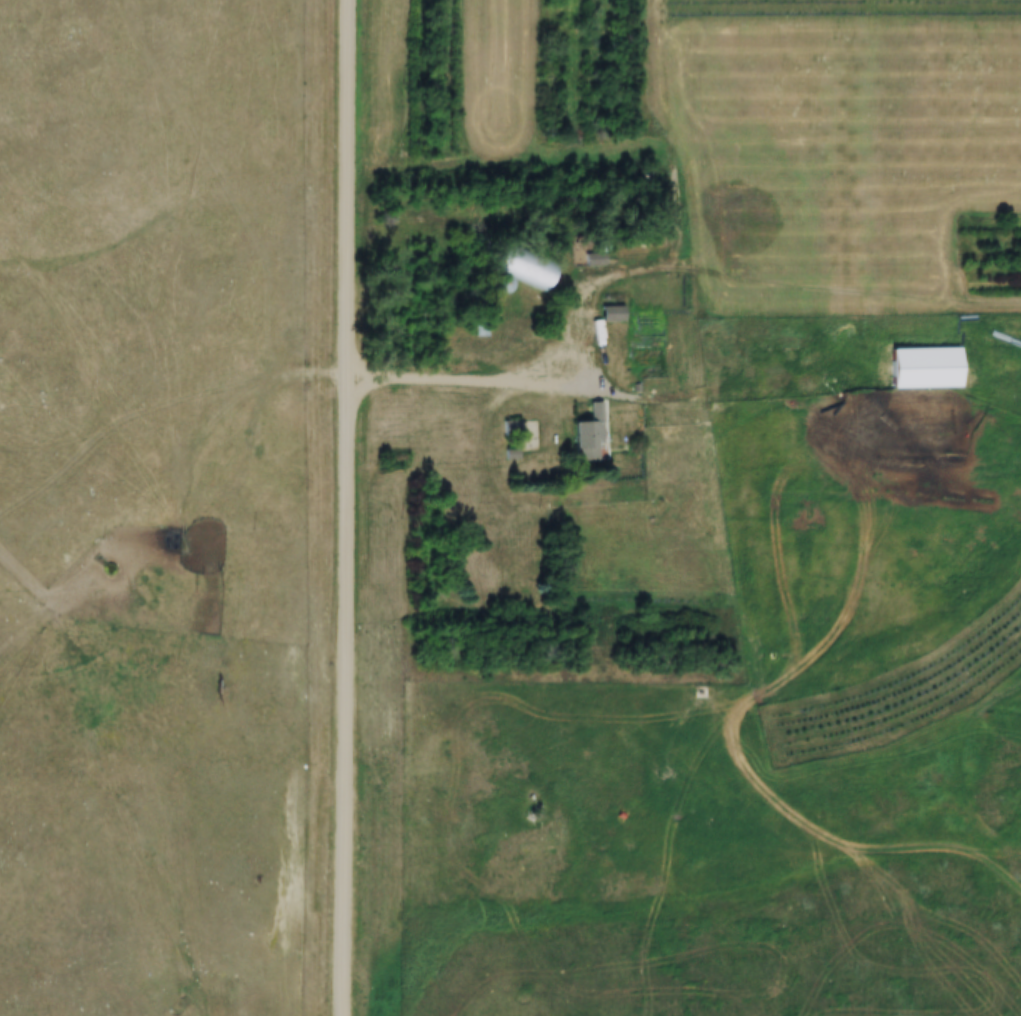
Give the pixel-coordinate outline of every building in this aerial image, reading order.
[(646,180),(656,177),(652,165),(642,169),(646,180)] [(493,272),(545,287),(553,259),(501,244),(493,272)] [(605,263),(605,253),(587,253),(587,263),(605,263)] [(624,305),(600,305),(600,322),(624,322),(624,305)] [(488,337),(488,319),(474,319),(474,337),(488,337)] [(573,460),(610,458),(607,400),(588,401),(589,422),(571,422),(573,460)] [(537,419),(502,421),(503,449),(504,448),(504,453),(539,451),(537,419)]
